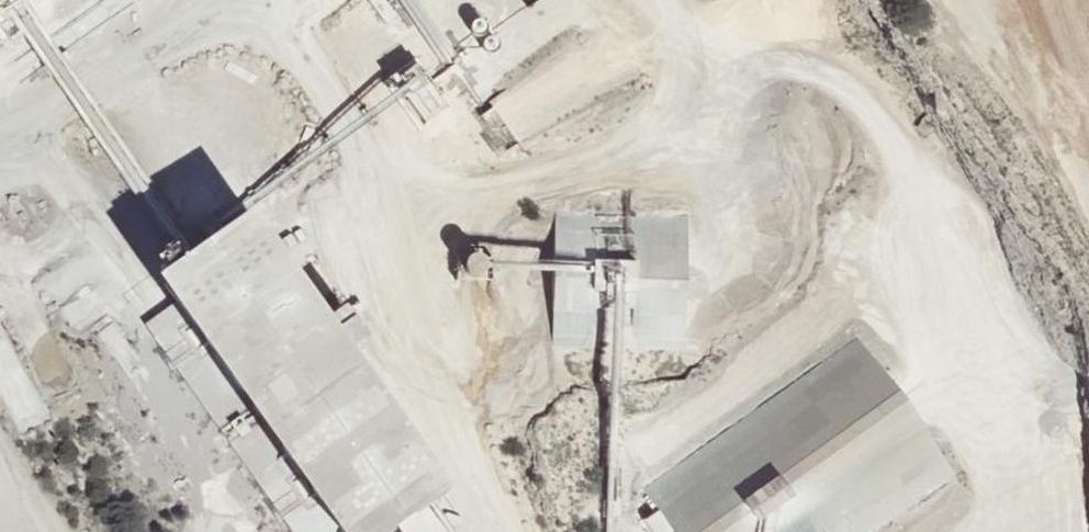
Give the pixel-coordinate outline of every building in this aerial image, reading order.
[(24,22),(9,0),(0,0),(0,38),(24,22)] [(573,292),(560,343),(596,352),(609,301),(573,292)] [(186,305),(157,320),(178,362),(208,347),(186,305)] [(648,478),(656,492),(675,510),(686,527),(691,531),(754,531),(757,529),(772,520),(784,507),(789,511),(804,502),(824,480),(838,472),(834,465),(849,448),(931,399),(931,398),(872,344),(648,478)] [(335,435),(318,448),(338,475),(355,463),(335,435)]
